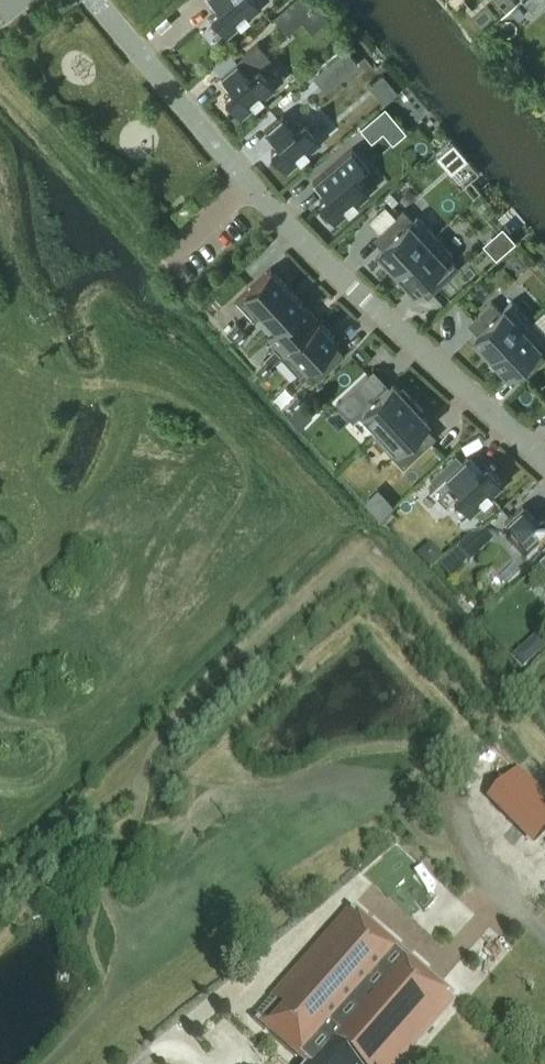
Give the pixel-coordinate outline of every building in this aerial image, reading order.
[(220,7),(212,14),(228,32),(262,3),(259,0),(214,0),(220,7)] [(275,16),(287,30),(317,4),(314,0),(293,0),(275,16)] [(544,0),(526,0),(533,9),(544,0)] [(226,95),(242,114),(276,84),(261,68),(273,58),(258,41),(237,59),(221,73),(219,75),(220,76),(222,75),(234,88),(226,95)] [(347,48),(321,69),(333,83),(358,61),(347,48)] [(229,50),(213,64),(221,73),(237,59),(229,50)] [(372,81),(387,97),(399,86),(384,70),(372,81)] [(385,106),(360,127),(372,140),(383,131),(397,119),(385,106)] [(279,142),(271,149),(287,168),(321,139),(305,120),(295,129),(284,115),(285,114),(283,113),(264,129),(266,131),(268,129),(279,142)] [(332,164),(313,181),(314,182),(316,180),(328,194),(320,201),(336,219),(370,190),(353,171),(365,161),(352,146),(332,164)] [(416,215),(412,219),(403,210),(377,234),(386,244),(381,248),(378,251),(386,259),(384,261),(394,271),(434,235),(416,215)] [(434,235),(394,271),(405,282),(407,280),(414,288),(418,285),(423,280),(433,292),(458,268),(448,257),(451,254),(434,235)] [(237,299),(254,317),(288,285),(271,267),(237,299)] [(255,319),(263,311),(276,326),(269,333),(269,334),(304,302),(288,285),(254,317),(255,319)] [(530,319),(512,300),(501,310),(492,300),(473,318),(482,328),(477,332),(474,336),(481,344),(479,345),(489,357),(530,319)] [(285,351),(281,354),(282,356),(320,320),(304,302),(269,334),(285,351)] [(530,319),(489,357),(500,368),(501,366),(509,374),(513,370),(518,366),(526,375),(544,358),(544,357),(537,348),(544,340),(544,335),(530,319)] [(334,341),(337,338),(320,320),(282,356),(299,374),(307,366),(318,378),(345,353),(334,341)] [(233,337),(242,328),(236,321),(227,330),(233,337)] [(239,343),(248,334),(242,328),(233,337),(239,343)] [(256,368),(262,374),(272,365),(266,359),(256,368)] [(359,414),(376,432),(374,434),(374,435),(403,408),(413,399),(403,388),(401,389),(393,381),(390,385),(385,389),(376,380),(344,410),(353,420),(359,414)] [(298,394),(288,403),(294,409),(304,400),(298,394)] [(392,454),(403,466),(431,440),(420,428),(425,423),(429,420),(421,412),(423,410),(413,399),(403,408),(374,435),(392,454)] [(468,454),(462,459),(457,453),(431,477),(436,483),(429,490),(431,491),(432,490),(446,505),(456,496),(471,511),(504,481),(487,463),(483,467),(479,470),(467,457),(469,455),(468,454)] [(506,522),(507,521),(519,534),(510,543),(526,561),(544,544),(544,515),(543,513),(538,517),(535,520),(523,507),(524,505),(523,504),(505,520),(506,522)] [(480,529),(457,550),(469,564),(492,543),(480,529)] [(522,650),(513,658),(524,669),(536,657),(531,652),(522,650)] [(483,812),(530,853),(544,835),(544,809),(511,780),(483,812)] [(350,909),(252,1020),(303,1063),(391,1063),(451,998),(350,909)]
